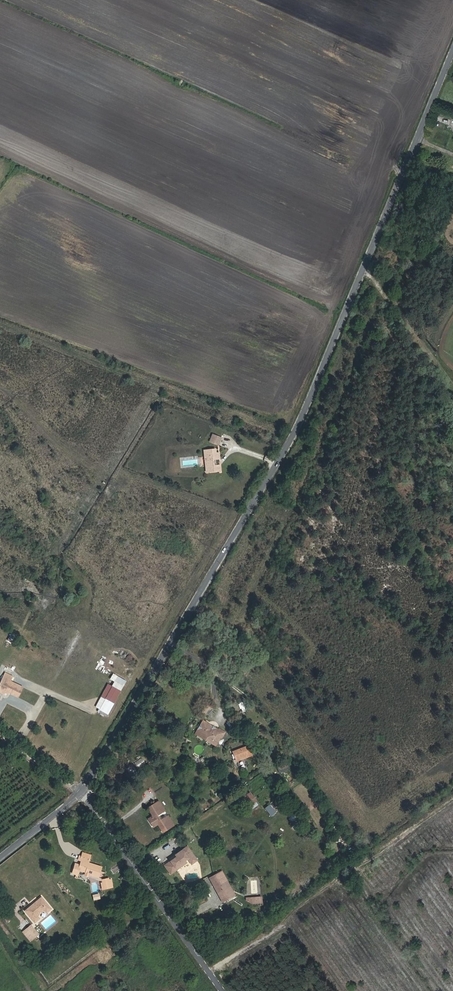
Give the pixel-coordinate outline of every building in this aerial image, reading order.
[(209,442),(220,446),(223,438),(212,434),(209,442)] [(215,450),(204,451),(204,456),(206,456),(207,467),(205,467),(206,472),(220,471),(220,466),(214,466),(213,460),(219,459),(219,453),(215,454),(215,450)] [(23,687),(10,681),(12,677),(5,673),(0,683),(0,692),(4,694),(5,691),(18,698),(23,687)] [(100,710),(107,714),(123,686),(115,682),(100,710)] [(196,733),(199,735),(204,727),(220,737),(221,737),(224,733),(219,730),(218,731),(203,722),(196,733)] [(204,727),(199,735),(215,744),(220,737),(204,727)] [(195,754),(204,753),(204,746),(195,746),(195,754)] [(233,751),(235,757),(247,753),(245,747),(233,751)] [(129,771),(144,763),(142,758),(127,767),(129,771)] [(280,774),(289,767),(284,762),(276,768),(280,774)] [(248,794),(241,799),(246,807),(253,802),(248,794)] [(158,824),(163,832),(173,826),(167,816),(159,821),(156,817),(164,812),(158,802),(155,804),(159,811),(154,814),(155,816),(153,816),(149,819),(153,827),(158,824)] [(155,804),(148,808),(153,816),(155,816),(154,814),(159,811),(155,804)] [(177,857),(165,866),(171,874),(177,870),(175,868),(185,861),(188,859),(192,864),(197,860),(189,849),(183,852),(182,851),(175,856),(177,857)] [(77,872),(78,873),(87,875),(88,878),(98,880),(100,870),(87,866),(88,861),(80,859),(78,858),(77,863),(79,864),(78,870),(77,872)] [(177,870),(186,863),(185,861),(175,868),(177,870)] [(112,875),(121,871),(118,865),(110,868),(112,875)] [(221,871),(219,872),(232,897),(235,895),(221,871)] [(232,897),(219,872),(209,877),(223,902),(232,897)] [(101,882),(102,886),(104,885),(104,889),(100,890),(101,892),(110,890),(108,881),(101,882)] [(39,901),(24,915),(34,926),(38,922),(36,919),(43,914),(45,916),(49,912),(39,901)] [(24,933),(32,942),(37,938),(29,929),(24,933)] [(29,945),(32,942),(24,933),(21,936),(29,945)]
